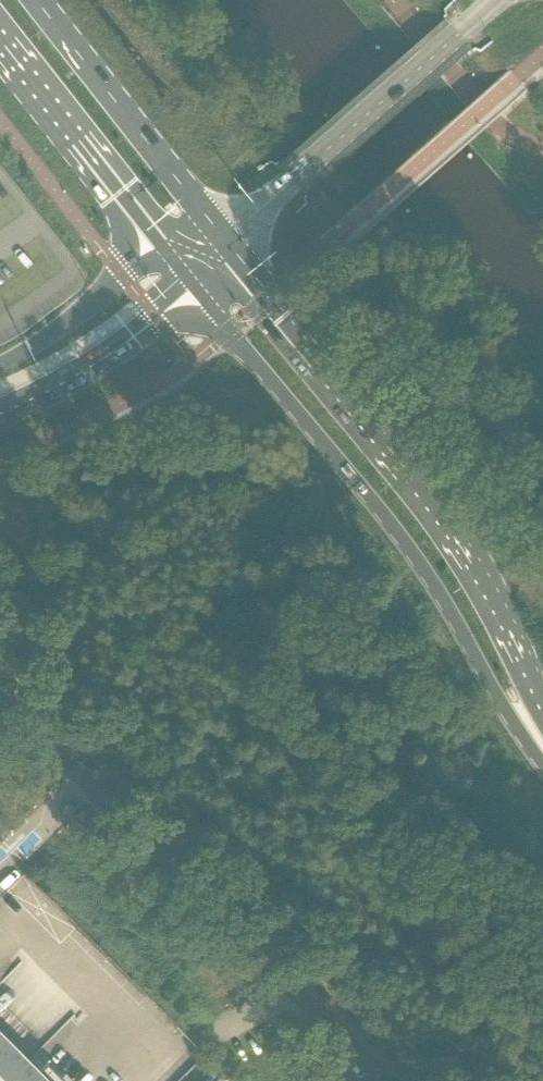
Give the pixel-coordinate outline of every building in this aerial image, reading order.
[(0,1034),(0,1080),(47,1080),(0,1034)] [(48,1068),(41,1074),(48,1080),(62,1080),(48,1068)]
